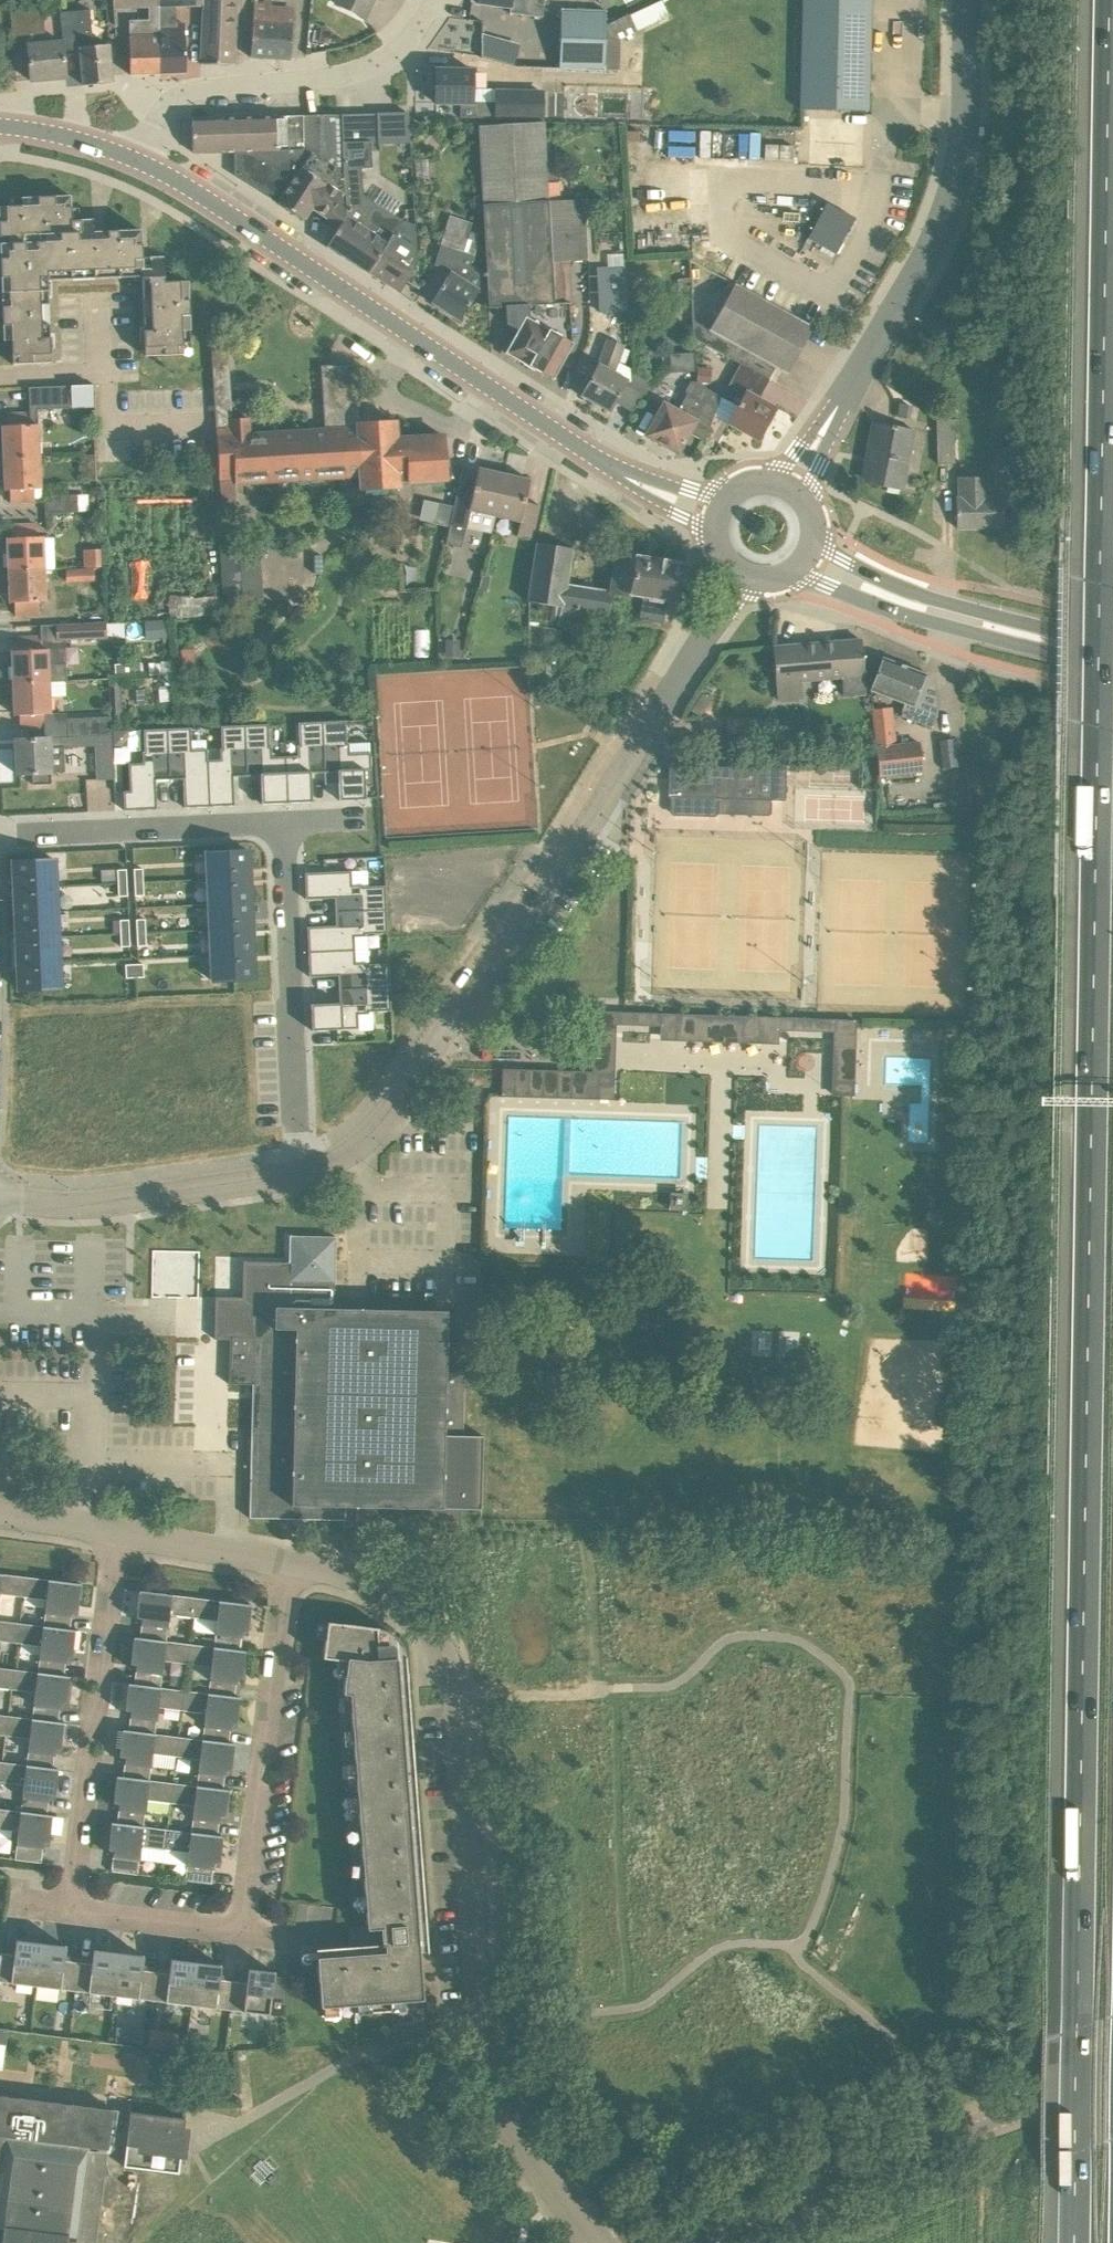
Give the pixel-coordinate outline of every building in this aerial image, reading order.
[(158,0),(112,0),(112,8),(149,7),(149,20),(130,20),(130,38),(129,38),(130,75),(131,75),(131,74),(159,73),(158,0)] [(204,7),(204,0),(158,0),(159,73),(186,73),(186,59),(184,23),(176,23),(176,8),(204,7)] [(220,0),(204,0),(204,7),(201,64),(217,65),(220,0)] [(233,66),(235,0),(220,0),(217,65),(233,66)] [(294,7),(270,6),(270,0),(254,0),(250,57),(290,60),(294,7)] [(334,3),(365,18),(373,0),(336,0),(334,3)] [(511,7),(511,14),(543,18),(545,0),(478,0),(477,3),(511,7)] [(638,12),(645,28),(669,16),(661,0),(638,12)] [(801,109),(868,111),(871,0),(803,0),(801,109)] [(606,25),(606,7),(562,6),(560,70),(605,72),(605,70),(606,38),(606,25)] [(60,12),(63,40),(63,49),(80,48),(84,85),(112,83),(109,45),(94,46),(90,9),(60,12)] [(66,78),(63,49),(63,40),(45,41),(42,10),(11,13),(14,46),(15,46),(14,40),(27,39),(31,81),(66,78)] [(606,25),(606,38),(620,39),(638,31),(630,15),(629,14),(606,25)] [(329,45),(332,28),(322,26),(319,43),(329,45)] [(484,34),(480,58),(516,63),(520,40),(484,34)] [(417,95),(432,94),(431,69),(416,70),(417,95)] [(476,70),(458,70),(436,70),(436,103),(461,103),(461,117),(496,117),(496,121),(526,120),(545,121),(544,93),(497,92),(497,89),(475,88),(476,70)] [(378,142),(377,114),(369,114),(340,115),(343,143),(357,142),(370,142),(378,142)] [(324,223),(337,231),(349,214),(345,169),(340,115),(303,116),(303,150),(238,152),(238,174),(280,201),(278,204),(304,220),(312,207),(327,217),(324,223)] [(193,152),(238,152),(303,150),(303,116),(192,119),(193,152)] [(548,190),(545,121),(526,120),(496,121),(496,125),(480,125),(487,270),(488,292),(487,292),(489,308),(506,306),(507,324),(518,330),(505,353),(553,380),(574,343),(570,303),(573,303),(570,261),(588,260),(586,199),(561,201),(549,201),(548,190)] [(778,159),(778,145),(765,145),(765,159),(778,159)] [(793,146),(780,145),(779,159),(793,160),(793,146)] [(363,193),(361,168),(345,169),(349,214),(337,231),(327,247),(369,273),(370,273),(400,292),(415,269),(418,263),(418,258),(417,254),(416,251),(415,249),(413,247),(411,246),(394,235),(403,220),(361,195),(363,193)] [(561,201),(560,190),(548,190),(549,201),(561,201)] [(72,220),(71,196),(46,197),(46,205),(0,207),(0,236),(72,233),(72,220)] [(839,255),(858,217),(827,201),(808,239),(839,255)] [(488,292),(487,270),(471,265),(480,242),(478,241),(480,235),(474,233),(477,226),(473,225),(473,223),(450,215),(435,265),(449,274),(431,302),(459,320),(477,292),(487,292),(488,292)] [(141,230),(94,232),(93,220),(72,220),(72,233),(0,236),(0,250),(1,283),(47,280),(142,276),(164,275),(164,257),(142,257),(141,230)] [(626,266),(597,267),(599,313),(628,312),(626,266)] [(191,344),(190,304),(189,281),(165,282),(164,275),(142,276),(146,356),(184,354),(183,344),(191,344)] [(678,279),(679,299),(692,298),(691,278),(678,279)] [(13,365),(35,364),(51,363),(47,280),(1,283),(3,317),(11,317),(13,365)] [(812,327),(793,316),(735,284),(710,330),(693,320),(694,338),(740,364),(741,363),(769,378),(775,367),(787,373),(812,327)] [(628,379),(627,378),(616,372),(627,346),(608,338),(597,363),(599,363),(581,396),(610,412),(626,384),(628,379)] [(677,354),(677,372),(695,372),(695,353),(677,354)] [(770,379),(769,378),(741,363),(740,364),(727,387),(744,397),(729,424),(757,440),(775,408),(759,399),(770,379)] [(249,435),(248,418),(232,419),(232,416),(216,417),(221,501),(236,500),(235,486),(330,480),(359,478),(360,492),(402,489),(402,483),(447,480),(444,436),(397,439),(395,421),(358,423),(355,365),(322,367),(326,430),(249,435)] [(700,384),(711,384),(711,368),(698,367),(698,382),(700,384)] [(628,379),(626,384),(649,397),(656,385),(631,372),(627,378),(628,379)] [(705,441),(712,421),(720,397),(697,382),(692,381),(686,392),(688,393),(679,409),(666,402),(647,435),(677,452),(688,432),(705,441)] [(94,408),(94,399),(93,385),(28,387),(29,412),(7,413),(7,426),(3,426),(4,459),(39,457),(38,409),(94,408)] [(900,404),(897,417),(910,419),(912,406),(900,404)] [(914,430),(896,426),(874,422),(869,449),(871,450),(865,482),(863,481),(862,483),(902,490),(914,430)] [(955,434),(937,434),(938,457),(938,464),(956,463),(955,434)] [(83,456),(85,482),(97,481),(95,455),(83,456)] [(11,503),(41,502),(39,457),(4,459),(5,490),(10,490),(11,503)] [(495,517),(504,474),(479,468),(476,478),(461,475),(454,507),(451,524),(491,533),(494,517),(495,517)] [(533,538),(534,534),(539,512),(524,509),(530,480),(504,474),(495,517),(521,523),(518,535),(533,538)] [(1004,527),(1004,496),(991,496),(991,477),(958,478),(958,496),(956,496),(957,528),(1004,527)] [(46,513),(89,512),(89,495),(46,495),(46,513)] [(454,507),(425,501),(420,521),(450,527),(451,524),(454,507)] [(12,539),(7,539),(9,571),(46,570),(45,537),(34,537),(34,524),(12,525),(12,539)] [(567,584),(573,549),(537,543),(529,601),(562,606),(559,625),(606,632),(612,594),(643,599),(640,619),(663,623),(666,601),(680,603),(686,565),(636,557),(636,559),(617,556),(611,591),(567,584)] [(218,547),(219,600),(241,599),(239,546),(218,547)] [(101,567),(101,549),(84,550),(84,567),(101,567)] [(67,583),(95,581),(94,568),(66,569),(67,583)] [(15,616),(40,614),(40,602),(47,601),(46,570),(9,571),(10,602),(15,602),(15,616)] [(166,620),(145,622),(147,641),(168,640),(166,620)] [(56,624),(57,640),(107,638),(107,623),(107,622),(56,624)] [(107,623),(107,638),(125,637),(125,623),(125,622),(107,623)] [(13,683),(51,682),(67,682),(66,649),(58,649),(58,641),(41,641),(41,637),(16,638),(17,651),(12,651),(13,683)] [(446,639),(445,657),(461,657),(461,639),(446,639)] [(866,696),(864,662),(862,640),(773,647),(778,701),(803,699),(802,681),(842,678),(844,697),(866,696)] [(937,716),(934,678),(883,658),(870,691),(905,705),(902,713),(904,717),(930,728),(934,726),(937,716)] [(150,676),(160,675),(160,663),(149,663),(150,676)] [(126,674),(126,664),(115,664),(116,674),(126,674)] [(20,728),(45,727),(45,714),(52,714),(51,682),(13,683),(15,715),(20,715),(20,728)] [(174,702),(173,686),(158,687),(159,703),(174,702)] [(878,778),(924,772),(920,741),(898,743),(894,707),(872,709),(876,746),(874,746),(878,778)] [(95,735),(112,735),(112,716),(67,718),(68,737),(81,736),(95,735)] [(728,734),(754,735),(754,720),(728,719),(728,734)] [(349,721),(323,722),(325,773),(339,772),(341,800),(367,799),(365,772),(373,771),(372,753),(350,754),(349,721)] [(299,756),(285,757),(288,803),(313,802),(311,773),(325,773),(323,722),(298,723),(299,756)] [(221,759),(208,760),(210,806),(235,805),(234,777),(247,776),(245,725),(221,726),(222,749),(220,749),(221,759)] [(245,725),(247,776),(261,775),(263,804),(288,803),(285,757),(268,758),(267,725),(245,725)] [(185,808),(210,806),(208,760),(207,749),(192,750),(191,728),(168,729),(170,780),(184,779),(185,808)] [(156,781),(170,780),(168,729),(144,730),(145,752),(143,752),(144,763),(129,764),(131,795),(123,795),(124,810),(157,809),(156,781)] [(95,746),(96,780),(114,779),(112,735),(95,735),(95,746)] [(64,747),(82,747),(81,736),(68,737),(16,739),(18,775),(32,774),(33,785),(52,784),(51,772),(65,772),(64,747)] [(698,747),(698,736),(682,736),(682,747),(698,747)] [(959,766),(955,738),(938,740),(942,769),(959,766)] [(785,769),(772,769),(699,766),(699,764),(696,764),(695,766),(670,765),(669,797),(672,797),(671,812),(674,815),(715,816),(717,814),(718,798),(771,800),(771,799),(785,800),(785,769)] [(207,853),(208,879),(251,877),(249,851),(207,853)] [(13,862),(14,888),(57,886),(55,860),(13,862)] [(118,870),(119,883),(127,883),(127,869),(118,870)] [(134,869),(135,882),(143,882),(143,869),(134,869)] [(336,912),(386,909),(386,884),(353,886),(352,871),(305,873),(307,899),(335,898),(336,912)] [(252,903),(251,877),(208,879),(209,904),(252,903)] [(135,882),(135,896),(144,895),(143,882),(135,882)] [(119,896),(128,896),(127,883),(119,883),(119,896)] [(15,913),(58,911),(57,886),(14,888),(15,913)] [(252,903),(209,904),(210,930),(253,928),(252,903)] [(388,933),(386,909),(336,912),(336,924),(308,926),(309,952),(357,949),(356,934),(388,933)] [(15,913),(16,938),(59,936),(58,911),(15,913)] [(136,920),(137,933),(146,933),(145,919),(136,920)] [(120,920),(121,934),(130,933),(129,920),(120,920)] [(254,953),(253,928),(210,930),(211,955),(254,953)] [(130,933),(121,934),(122,947),(130,946),(130,933)] [(147,946),(146,933),(137,933),(138,946),(147,946)] [(16,938),(18,963),(60,962),(59,936),(16,938)] [(357,949),(309,952),(310,978),(339,976),(340,989),(390,987),(389,964),(358,965),(357,950),(357,949)] [(254,953),(211,955),(213,981),(255,979),(254,953)] [(61,988),(60,962),(18,963),(19,990),(61,988)] [(135,978),(135,964),(126,965),(126,978),(135,978)] [(138,964),(135,964),(135,978),(144,977),(144,964),(138,964)] [(390,987),(340,989),(340,1002),(311,1004),(313,1030),(359,1028),(358,1015),(391,1013),(390,987)] [(856,1043),(856,1020),(595,1012),(594,1038),(616,1039),(617,1025),(673,1027),(673,1041),(682,1041),(682,1027),(743,1030),(742,1042),(766,1043),(767,1029),(834,1032),(834,1042),(856,1043)] [(502,1096),(611,1099),(613,1073),(503,1069),(502,1096)] [(832,1095),(843,1095),(854,1095),(854,1080),(833,1079),(832,1095)] [(335,1284),(336,1261),(336,1237),(291,1236),(291,1218),(245,1217),(244,1235),(199,1234),(199,1251),(153,1251),(152,1297),(186,1298),(186,1323),(185,1382),(207,1383),(206,1428),(251,1429),(250,1500),(250,1518),(345,1520),(345,1506),(443,1509),(443,1488),(462,1489),(465,1342),(447,1342),(447,1311),(334,1309),(334,1284),(335,1284)] [(26,1577),(0,1574),(0,1592),(23,1595),(26,1577)] [(81,1586),(82,1584),(26,1577),(23,1595),(46,1598),(43,1626),(70,1629),(73,1610),(78,1611),(81,1586)] [(194,1616),(196,1598),(140,1591),(139,1593),(140,1593),(137,1618),(142,1619),(140,1638),(167,1641),(170,1613),(194,1616)] [(248,1632),(252,1605),(196,1598),(194,1616),(217,1619),(214,1647),(241,1650),(243,1631),(248,1632)] [(17,1642),(20,1623),(0,1621),(0,1640),(17,1642)] [(341,1624),(337,1623),(328,1622),(323,1658),(347,1661),(343,1694),(350,1694),(367,1929),(351,1930),(353,1946),(315,1949),(316,1950),(317,1950),(321,2007),(354,2005),(355,2014),(424,2009),(419,1953),(428,1952),(406,1656),(404,1657),(404,1656),(404,1651),(403,1647),(404,1647),(403,1646),(402,1646),(401,1643),(398,1640),(397,1638),(398,1637),(397,1637),(397,1638),(394,1635),(390,1633),(389,1632),(389,1631),(388,1631),(378,1629),(379,1628),(341,1623),(341,1624)] [(70,1629),(43,1626),(20,1623),(17,1642),(40,1645),(37,1672),(65,1676),(67,1656),(72,1657),(75,1630),(70,1629)] [(167,1641),(140,1638),(134,1637),(131,1664),(136,1665),(134,1684),(161,1688),(165,1660),(188,1663),(190,1644),(167,1641)] [(246,1651),(241,1650),(214,1647),(190,1644),(188,1663),(212,1666),(208,1694),(235,1697),(237,1677),(243,1678),(246,1651)] [(12,1688),(14,1670),(0,1668),(0,1687),(12,1688)] [(65,1676),(37,1672),(14,1670),(12,1688),(35,1691),(31,1719),(59,1722),(61,1703),(67,1703),(70,1676),(65,1676)] [(161,1688),(134,1684),(129,1684),(125,1711),(131,1711),(128,1731),(156,1734),(159,1706),(182,1709),(185,1691),(161,1688)] [(235,1697),(208,1694),(185,1691),(182,1709),(206,1712),(202,1740),(229,1743),(232,1724),(237,1724),(240,1697),(235,1697)] [(6,1735),(8,1716),(0,1715),(0,1735),(6,1735)] [(59,1722),(31,1719),(8,1716),(6,1735),(29,1738),(26,1765),(53,1768),(56,1749),(61,1750),(64,1723),(59,1722)] [(156,1734),(128,1731),(123,1730),(120,1757),(125,1758),(123,1777),(150,1780),(153,1753),(177,1756),(179,1737),(156,1734)] [(234,1744),(229,1743),(202,1740),(179,1737),(177,1756),(200,1759),(197,1786),(224,1789),(226,1770),(231,1771),(234,1744)] [(53,1768),(26,1765),(3,1762),(0,1782),(23,1785),(20,1811),(47,1815),(50,1795),(55,1796),(59,1769),(53,1768)] [(150,1780),(123,1777),(117,1776),(114,1803),(119,1804),(117,1823),(144,1827),(147,1799),(171,1802),(173,1783),(150,1780)] [(224,1789),(197,1786),(173,1783),(171,1802),(194,1805),(191,1832),(218,1836),(220,1816),(225,1817),(229,1790),(224,1789)] [(47,1815),(20,1811),(0,1809),(0,1829),(17,1831),(14,1860),(42,1863),(44,1842),(49,1842),(53,1815),(47,1815)] [(167,1829),(144,1827),(117,1823),(112,1823),(108,1850),(114,1850),(111,1872),(138,1875),(142,1845),(165,1848),(167,1829)] [(223,1836),(218,1836),(191,1832),(167,1829),(165,1848),(189,1851),(185,1881),(212,1884),(215,1863),(220,1863),(223,1836)] [(41,1943),(16,1940),(15,1954),(0,1952),(0,1956),(0,1982),(36,1986),(41,1943)] [(65,1960),(66,1946),(41,1943),(36,1986),(75,1991),(78,1962),(65,1960)] [(114,1996),(119,1953),(94,1950),(92,1964),(78,1962),(75,1991),(114,1996)] [(142,1970),(144,1956),(119,1953),(114,1996),(152,2001),(156,1972),(142,1970)] [(191,2005),(196,1962),(172,1959),(170,1973),(156,1972),(152,2001),(191,2005)] [(220,1979),(221,1965),(196,1962),(191,2005),(230,2010),(233,1981),(220,1979)] [(270,2015),(275,1972),(249,1969),(247,1983),(233,1981),(230,2010),(270,2015)] [(131,2028),(129,2042),(142,2044),(144,2030),(131,2028)] [(11,2068),(9,2080),(28,2084),(30,2072),(11,2068)] [(108,2153),(89,2150),(90,2147),(109,2149),(114,2109),(0,2095),(0,2242),(97,2242),(108,2153)] [(179,2173),(186,2118),(131,2112),(124,2167),(179,2173)]
